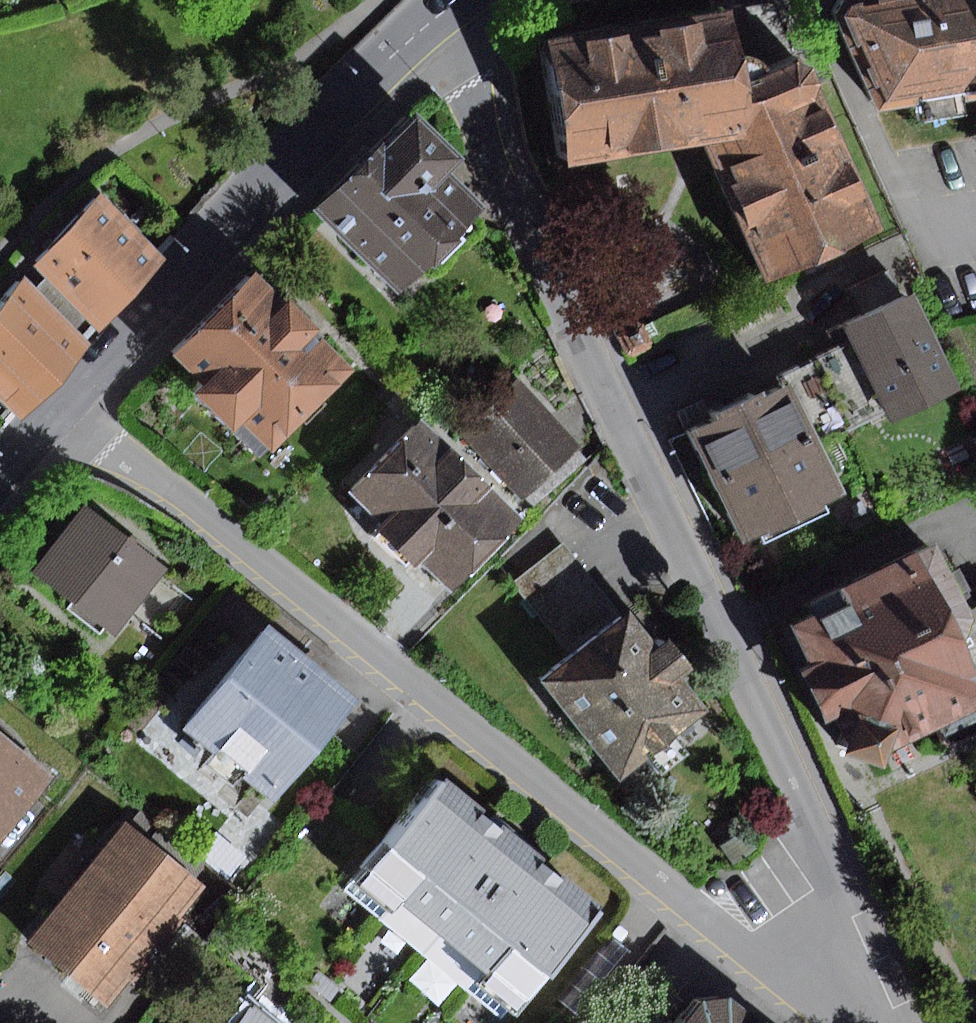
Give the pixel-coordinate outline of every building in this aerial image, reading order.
[(874,114),(920,104),(918,98),(975,88),(975,0),(849,0),(843,1),(834,16),(874,114)] [(697,146),(758,287),(876,245),(805,100),(811,84),(805,69),(787,64),(758,3),(542,44),(562,166),(697,146)] [(404,301),(493,218),(456,179),(469,167),(421,117),(320,212),(404,301)] [(101,321),(162,254),(94,193),(33,260),(101,321)] [(856,290),(868,318),(903,302),(891,274),(856,290)] [(277,454),(358,376),(321,338),(326,333),(295,301),(291,305),(265,278),(183,356),(211,385),(201,395),(239,434),(249,425),(277,454)] [(15,280),(0,296),(0,395),(19,412),(84,341),(15,280)] [(889,415),(896,430),(964,399),(916,295),(903,302),(868,318),(848,327),(856,343),(889,415)] [(644,318),(616,332),(627,355),(635,358),(658,347),(644,318)] [(889,415),(856,343),(816,362),(849,433),(889,415)] [(849,433),(816,362),(785,376),(790,386),(820,447),(849,433)] [(523,379),(466,434),(531,502),(588,448),(523,379)] [(692,433),(746,544),(763,536),(768,546),(834,514),(830,506),(845,498),(820,447),(790,386),(692,433)] [(704,400),(678,412),(687,430),(713,418),(704,400)] [(426,562),(457,594),(529,526),(434,426),(364,493),(392,522),(383,531),(419,569),(426,562)] [(37,573),(119,637),(171,571),(89,507),(37,573)] [(515,582),(577,660),(628,620),(566,542),(515,582)] [(834,721),(843,716),(856,741),(850,756),(890,771),(898,752),(938,735),(942,745),(952,750),(975,739),(975,614),(956,623),(923,557),(794,622),(818,669),(810,673),(834,721)] [(577,660),(546,683),(623,783),(709,716),(684,684),(698,673),(672,639),(659,649),(633,616),(628,620),(577,660)] [(189,732),(279,805),(361,706),(271,632),(189,732)] [(60,782),(0,733),(0,855),(60,782)] [(521,1019),(608,918),(448,780),(360,881),(521,1019)] [(111,1007),(209,887),(130,823),(31,943),(111,1007)] [(745,830),(722,846),(735,865),(758,849),(745,830)] [(611,935),(561,1000),(576,1011),(625,947),(611,935)] [(319,972),(309,984),(333,1004),(343,991),(319,972)] [(736,999),(708,1004),(693,1022),(766,1022),(736,999)] [(257,1008),(244,1022),(275,1022),(257,1008)]
